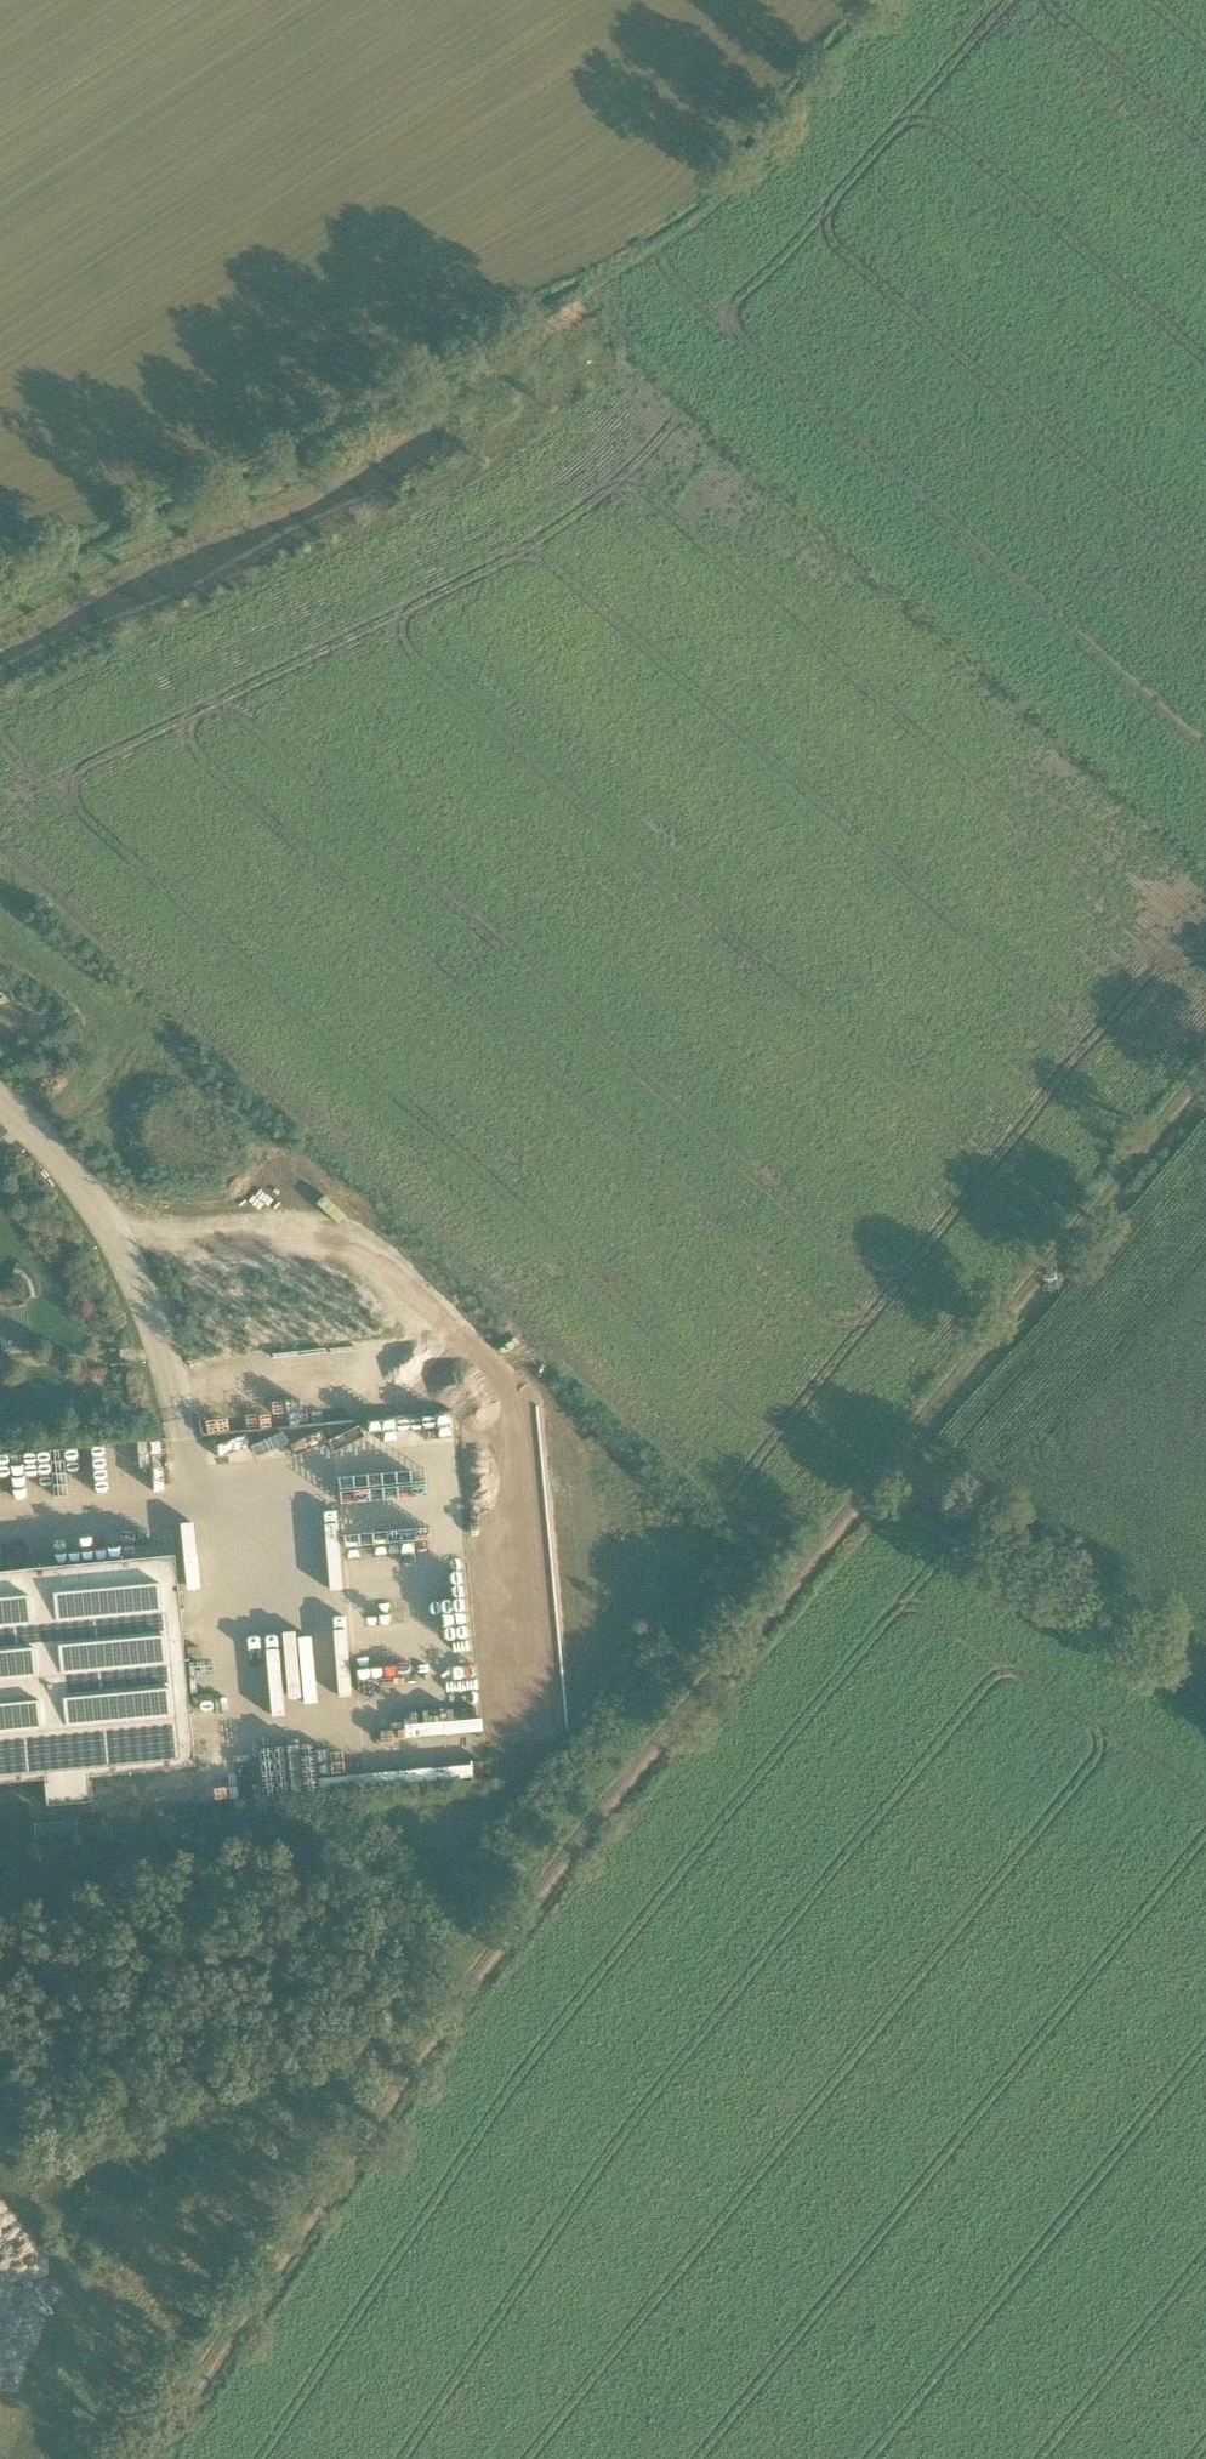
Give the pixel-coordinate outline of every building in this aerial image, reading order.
[(45,1780),(48,1807),(91,1803),(88,1776),(329,1754),(309,1543),(0,1573),(0,1785),(45,1780)] [(339,1712),(354,1710),(346,1644),(332,1646),(339,1712)] [(319,1776),(320,1788),(484,1776),(479,1717),(404,1722),(407,1769),(319,1776)] [(34,1821),(34,1835),(75,1834),(74,1819),(34,1821)]
